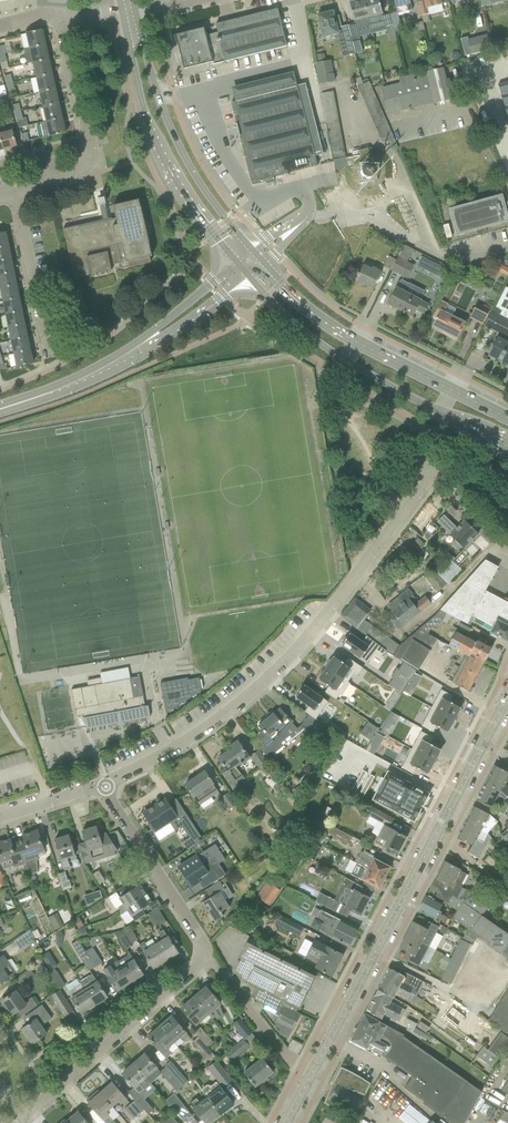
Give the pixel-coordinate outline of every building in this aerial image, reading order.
[(370,25),(364,0),(359,0),(349,3),(354,21),(358,20),(360,27),(370,25)] [(370,25),(384,21),(385,27),(393,25),(390,14),(383,16),(379,0),(364,0),(370,25)] [(412,10),(409,0),(393,0),(396,12),(390,14),(393,25),(394,32),(402,30),(398,15),(408,13),(409,11),(412,10)] [(418,2),(418,3),(421,13),(423,24),(430,22),(428,16),(426,9),(441,5),(442,5),(441,4),(440,0),(424,0),(424,1),(418,2)] [(210,35),(206,36),(208,45),(212,61),(213,65),(286,46),(286,44),(277,9),(215,25),(218,33),(219,38),(211,40),(210,35)] [(335,12),(333,12),(332,11),(317,15),(321,30),(321,29),(323,37),(341,32),(347,56),(355,54),(351,39),(347,25),(341,27),(338,16),(336,16),(335,12)] [(354,23),(347,25),(351,39),(355,54),(363,51),(359,37),(355,23),(354,23)] [(208,45),(206,36),(204,28),(176,35),(180,52),(208,45)] [(29,48),(45,44),(42,29),(26,33),(29,48)] [(472,54),(491,50),(488,36),(468,40),(472,54)] [(27,64),(49,59),(45,44),(29,48),(24,50),(27,64)] [(184,68),(211,62),(212,61),(208,45),(180,52),(184,68)] [(5,57),(4,53),(0,55),(0,59),(3,70),(9,68),(5,57)] [(330,60),(325,61),(324,56),(315,58),(316,63),(315,63),(319,84),(334,82),(330,60)] [(35,78),(52,74),(49,59),(27,64),(32,63),(35,78)] [(448,79),(446,80),(443,68),(398,78),(399,83),(381,87),(387,114),(433,103),(433,105),(451,101),(448,88),(450,88),(448,79)] [(38,93),(56,89),(52,74),(35,78),(38,93)] [(6,85),(13,83),(11,75),(4,77),(6,85)] [(368,82),(362,84),(360,77),(355,79),(357,87),(356,87),(359,93),(371,88),(368,82)] [(498,85),(507,121),(507,81),(498,85)] [(8,93),(15,91),(13,83),(6,85),(8,93)] [(317,166),(314,156),(323,154),(305,83),(296,85),(296,86),(231,103),(236,124),(236,126),(237,126),(239,135),(239,137),(239,136),(252,185),(274,180),(274,177),(317,166)] [(362,99),(373,94),(371,88),(359,93),(362,99)] [(42,107),(59,103),(56,89),(38,93),(42,107)] [(322,100),(334,98),(332,91),(321,93),(322,100)] [(364,105),(376,100),(373,94),(362,99),(364,105)] [(323,107),(335,105),(334,98),(322,100),(323,107)] [(367,112),(379,106),(376,100),(364,105),(367,112)] [(41,123),(62,118),(59,103),(42,107),(45,122),(40,123),(41,123)] [(14,114),(21,112),(19,104),(12,106),(14,114)] [(324,114),(336,111),(335,105),(323,107),(324,114)] [(370,118),(382,112),(379,106),(367,112),(370,118)] [(326,120),(337,118),(336,111),(324,114),(326,120)] [(25,118),(23,119),(21,112),(14,114),(19,128),(27,126),(28,126),(25,118)] [(373,124),(384,119),(382,112),(370,118),(373,124)] [(44,138),(66,133),(62,118),(41,123),(44,138)] [(327,127),(339,125),(337,118),(326,120),(327,127)] [(375,130),(387,125),(384,119),(373,124),(375,130)] [(328,134),(340,131),(339,125),(327,127),(328,134)] [(378,136),(390,131),(387,125),(375,130),(378,136)] [(13,132),(12,130),(0,133),(0,136),(3,149),(16,146),(15,142),(19,141),(16,131),(13,132)] [(329,140),(341,138),(340,131),(328,134),(329,140)] [(381,142),(392,137),(390,131),(378,136),(381,142)] [(27,133),(20,135),(22,140),(23,143),(26,142),(29,142),(29,141),(27,133)] [(393,151),(398,149),(392,137),(381,142),(382,142),(393,151)] [(330,147),(342,145),(341,138),(329,140),(330,147)] [(332,154),(344,152),(342,145),(330,147),(332,154)] [(345,158),(333,160),(335,170),(337,169),(338,170),(339,170),(342,174),(345,178),(345,180),(346,182),(347,184),(348,186),(350,188),(351,190),(353,191),(354,192),(356,194),(358,195),(360,196),(362,196),(365,197),(367,197),(369,197),(371,197),(374,197),(376,196),(381,193),(382,193),(385,192),(385,191),(385,190),(381,183),(385,178),(388,179),(391,179),(392,179),(392,178),(393,176),(393,174),(393,171),(393,169),(392,167),(392,165),(391,162),(390,160),(389,158),(388,157),(386,155),(384,153),(383,152),(381,150),(379,149),(377,148),(374,148),(372,147),(367,148),(358,150),(359,152),(360,155),(354,156),(345,158)] [(344,152),(332,154),(333,160),(345,158),(344,152)] [(507,220),(501,193),(448,209),(456,236),(507,220)] [(145,221),(144,221),(139,200),(113,206),(116,218),(108,220),(108,218),(107,214),(102,215),(103,221),(100,222),(78,227),(78,226),(63,229),(74,279),(111,270),(110,265),(118,264),(119,269),(151,262),(150,257),(152,256),(147,235),(148,234),(149,233),(150,232),(150,230),(150,229),(150,228),(150,226),(149,225),(148,224),(147,223),(146,222),(145,221)] [(446,238),(451,237),(448,224),(442,225),(446,238)] [(8,245),(6,232),(0,233),(0,247),(8,245)] [(11,258),(8,245),(0,247),(0,261),(11,258)] [(390,271),(395,261),(388,257),(383,267),(390,271)] [(395,261),(390,271),(404,278),(411,264),(407,262),(406,262),(398,258),(397,257),(395,261)] [(422,257),(417,266),(431,273),(436,264),(422,257)] [(14,272),(11,258),(0,261),(0,274),(14,272)] [(506,275),(507,272),(507,269),(501,265),(498,271),(506,275)] [(372,267),(371,269),(364,266),(356,280),(372,288),(381,271),(372,267)] [(16,285),(14,272),(0,274),(0,287),(0,288),(16,285)] [(404,291),(408,284),(401,280),(397,287),(388,304),(403,311),(402,313),(404,314),(404,313),(411,317),(415,309),(423,313),(428,303),(404,291)] [(3,301),(19,298),(16,285),(0,288),(3,301)] [(484,325),(500,333),(497,338),(488,355),(507,365),(507,342),(507,341),(507,340),(507,289),(505,287),(495,307),(502,310),(499,315),(491,311),(489,315),(484,325)] [(6,314),(22,311),(19,298),(3,301),(6,314)] [(432,326),(440,330),(457,339),(465,322),(444,312),(447,304),(441,301),(433,317),(436,318),(432,326)] [(469,317),(482,324),(490,310),(477,304),(469,317)] [(8,327),(25,324),(22,311),(6,314),(8,327)] [(11,340),(27,337),(25,324),(8,327),(11,340)] [(14,354),(30,350),(27,337),(11,340),(14,354)] [(17,367),(33,363),(30,350),(14,354),(17,367)] [(427,505),(411,526),(419,532),(435,511),(427,505)] [(443,515),(437,522),(441,526),(454,539),(461,546),(463,548),(478,533),(469,525),(478,516),(471,508),(457,522),(460,524),(457,528),(448,519),(443,515)] [(498,567),(485,560),(439,610),(446,613),(452,616),(467,624),(472,616),(479,620),(483,613),(507,626),(507,603),(485,591),(498,567)] [(448,583),(436,571),(435,570),(424,578),(436,593),(448,583)] [(425,596),(417,602),(408,590),(400,596),(404,601),(403,601),(414,616),(430,603),(425,596)] [(354,599),(341,617),(356,628),(367,637),(378,645),(387,652),(389,653),(398,645),(363,619),(369,611),(354,599)] [(392,610),(386,614),(397,628),(398,628),(414,616),(403,601),(392,610)] [(436,632),(442,621),(446,613),(439,610),(433,616),(423,625),(436,632)] [(448,624),(452,616),(446,613),(442,621),(448,624)] [(507,639),(507,626),(483,613),(479,620),(493,627),(490,633),(507,641),(507,639)] [(398,645),(389,653),(393,655),(395,657),(403,662),(411,666),(418,671),(436,639),(418,629),(399,646),(398,645)] [(467,649),(471,640),(455,632),(448,645),(456,650),(465,654),(465,655),(467,651),(468,650),(467,649)] [(345,637),(341,643),(342,644),(341,645),(367,663),(374,653),(381,658),(385,651),(366,636),(362,642),(349,633),(346,638),(345,637)] [(477,641),(476,643),(471,640),(467,649),(468,650),(467,651),(471,654),(485,660),(491,649),(477,641)] [(471,654),(467,651),(465,655),(465,654),(458,667),(476,676),(484,660),(485,661),(485,660),(471,654)] [(329,660),(325,666),(326,667),(350,684),(350,683),(348,682),(354,672),(358,675),(363,668),(348,658),(344,663),(334,656),(331,661),(329,660)] [(326,667),(318,679),(329,686),(325,691),(336,699),(340,694),(342,695),(350,684),(326,667)] [(458,667),(450,683),(467,692),(476,676),(458,667)] [(148,705),(145,706),(140,676),(101,684),(100,678),(87,681),(88,687),(72,690),(76,716),(83,715),(86,729),(150,717),(148,705)] [(188,678),(160,684),(164,704),(166,703),(168,712),(166,713),(166,714),(201,691),(199,678),(188,680),(188,678)] [(407,684),(402,692),(410,696),(415,688),(407,684)] [(304,685),(296,697),(308,706),(305,711),(316,719),(328,701),(304,685)] [(441,689),(431,707),(454,720),(460,708),(449,702),(452,696),(441,689)] [(431,707),(421,725),(433,732),(436,726),(447,732),(450,727),(451,728),(455,721),(454,720),(431,707)] [(293,725),(287,717),(280,709),(273,714),(272,712),(258,723),(260,725),(259,726),(263,732),(258,736),(266,746),(260,750),(271,763),(277,758),(274,754),(283,747),(280,743),(291,734),(287,730),(293,725)] [(316,738),(324,726),(308,715),(300,726),(304,729),(316,738)] [(357,718),(346,739),(386,759),(381,767),(405,780),(408,774),(388,764),(396,748),(404,753),(410,740),(401,736),(400,740),(357,718)] [(136,728),(145,726),(144,719),(134,721),(136,728)] [(421,731),(411,749),(434,762),(440,750),(429,744),(432,738),(421,731)] [(250,759),(244,750),(238,741),(230,747),(232,749),(218,759),(227,771),(223,773),(234,788),(246,780),(243,775),(241,776),(235,767),(241,763),(242,765),(250,759)] [(411,749),(401,767),(413,774),(416,768),(427,774),(430,770),(431,770),(435,764),(433,763),(434,762),(411,749)] [(260,770),(269,764),(258,750),(249,756),(260,770)] [(494,765),(485,783),(500,791),(507,797),(507,788),(504,785),(507,777),(507,773),(494,765)] [(353,796),(366,772),(362,770),(349,794),(353,796)] [(219,792),(211,780),(204,771),(185,784),(200,806),(219,792)] [(377,792),(373,799),(393,810),(393,809),(394,810),(394,811),(414,821),(415,818),(417,820),(421,813),(418,812),(420,809),(419,809),(421,805),(422,805),(424,803),(426,804),(429,798),(427,796),(428,794),(409,783),(408,784),(407,783),(407,782),(388,772),(384,779),(381,778),(375,791),(377,792)] [(370,775),(357,798),(361,800),(374,777),(370,775)] [(485,783),(476,801),(492,809),(495,801),(501,804),(497,812),(504,815),(507,808),(507,797),(500,791),(485,783)] [(228,810),(236,804),(228,792),(220,798),(228,810)] [(165,799),(143,813),(149,821),(150,823),(149,823),(147,824),(153,833),(154,833),(168,823),(169,823),(173,829),(175,831),(176,831),(175,830),(181,826),(189,838),(183,842),(183,841),(182,842),(188,851),(202,842),(203,840),(176,798),(168,804),(165,799)] [(390,817),(390,816),(372,806),(371,807),(374,808),(369,816),(383,825),(377,836),(379,837),(375,843),(383,847),(384,846),(398,853),(406,837),(388,828),(393,819),(390,817)] [(473,806),(466,819),(482,827),(481,830),(487,834),(488,834),(498,823),(488,814),(483,811),(473,806)] [(323,811),(320,818),(326,821),(329,815),(323,811)] [(466,821),(457,837),(467,842),(472,845),(468,853),(477,857),(484,842),(483,841),(487,834),(481,830),(482,827),(466,819),(466,821)] [(348,844),(352,837),(321,820),(317,828),(348,844)] [(504,825),(503,826),(506,829),(499,837),(507,846),(507,829),(504,825)] [(101,853),(103,859),(116,855),(117,851),(106,834),(99,836),(97,827),(82,831),(85,843),(79,845),(82,853),(85,864),(86,864),(92,862),(90,856),(101,853)] [(44,851),(41,841),(37,830),(23,835),(25,843),(18,845),(25,865),(28,875),(29,875),(34,873),(37,872),(36,861),(39,860),(37,854),(44,851)] [(73,848),(72,846),(69,835),(54,840),(64,871),(71,869),(68,858),(82,853),(79,845),(78,845),(78,847),(73,848)] [(12,847),(10,839),(0,842),(0,858),(1,863),(11,859),(14,869),(25,865),(18,845),(12,847)] [(315,860),(321,848),(307,840),(301,853),(315,860)] [(375,857),(365,852),(363,851),(360,858),(357,856),(354,862),(384,877),(390,867),(374,859),(375,857)] [(196,855),(179,867),(191,886),(197,882),(202,890),(226,874),(214,857),(202,865),(196,855)] [(460,870),(454,866),(444,861),(435,879),(434,881),(433,882),(482,915),(488,906),(480,902),(481,900),(472,896),(473,894),(460,888),(466,874),(459,871),(460,870)] [(379,888),(384,877),(354,862),(356,864),(351,874),(379,888)] [(105,880),(98,871),(92,875),(107,895),(114,892),(105,880)] [(69,880),(68,881),(65,872),(58,874),(63,891),(72,888),(69,880)] [(320,893),(315,901),(323,905),(336,912),(347,918),(351,910),(360,914),(369,898),(363,895),(365,889),(366,888),(345,878),(334,900),(327,897),(320,893)] [(227,886),(225,888),(220,881),(205,890),(210,898),(202,903),(214,922),(223,916),(221,912),(229,906),(225,899),(232,895),(227,886)] [(482,915),(433,882),(432,884),(434,884),(429,892),(428,892),(428,893),(448,903),(447,905),(457,912),(453,918),(468,928),(464,935),(465,935),(463,937),(471,943),(473,941),(474,942),(477,938),(500,954),(507,942),(507,934),(481,916),(482,915)] [(121,911),(146,894),(139,885),(119,898),(123,904),(119,907),(121,911)] [(269,905),(280,890),(272,885),(261,899),(269,905)] [(100,891),(94,893),(96,902),(102,898),(100,891)] [(17,896),(19,903),(33,898),(30,892),(17,896)] [(142,909),(152,903),(146,894),(121,911),(123,914),(127,911),(135,922),(146,915),(142,909)] [(443,903),(436,900),(427,895),(418,911),(433,919),(433,920),(443,925),(442,927),(447,930),(449,926),(447,925),(449,920),(447,919),(448,918),(440,914),(441,912),(439,911),(443,903)] [(166,922),(157,908),(150,912),(159,926),(166,922)] [(343,921),(321,910),(317,917),(326,922),(321,931),(333,936),(332,938),(349,946),(350,945),(351,944),(354,939),(354,937),(358,929),(343,921)] [(49,917),(55,930),(63,925),(57,913),(49,917)] [(300,935),(304,928),(278,915),(273,924),(297,936),(298,934),(300,935)] [(413,922),(406,935),(429,947),(440,927),(438,926),(428,921),(425,928),(413,922)] [(131,944),(138,940),(129,926),(122,931),(131,944)] [(35,939),(31,932),(30,929),(13,941),(20,950),(35,939)] [(61,929),(55,932),(56,943),(58,946),(60,936),(64,934),(61,929)] [(83,929),(76,931),(78,939),(86,937),(83,929)] [(168,937),(167,937),(163,930),(158,933),(162,940),(155,944),(166,960),(178,953),(168,937)] [(130,945),(131,944),(122,931),(114,933),(125,951),(131,947),(130,945)] [(406,935),(399,948),(411,954),(408,961),(417,966),(419,967),(423,959),(429,947),(406,935)] [(78,940),(72,944),(75,950),(82,946),(78,940)] [(331,976),(342,955),(314,940),(306,957),(319,964),(316,968),(331,976)] [(468,950),(470,945),(460,940),(458,945),(468,950)] [(155,944),(148,948),(144,942),(139,945),(153,968),(166,960),(155,944)] [(500,954),(507,960),(507,942),(500,954)] [(314,977),(257,949),(247,944),(235,970),(242,980),(257,987),(283,1000),(298,1007),(299,1008),(314,977)] [(465,956),(468,950),(458,945),(455,951),(465,956)] [(95,967),(102,963),(93,948),(86,952),(95,967)] [(84,949),(77,953),(88,971),(95,967),(86,952),(84,949)] [(462,962),(465,956),(455,951),(452,957),(462,962)] [(134,959),(133,960),(130,954),(117,962),(121,969),(130,983),(143,975),(134,959)] [(16,972),(4,956),(0,958),(0,983),(16,972)] [(459,967),(462,962),(452,957),(449,962),(459,967)] [(130,983),(121,969),(117,962),(103,970),(117,991),(130,983)] [(456,973),(459,967),(449,962),(446,968),(456,973)] [(20,987),(44,970),(39,963),(15,980),(20,987)] [(389,968),(383,978),(413,994),(416,996),(423,981),(405,972),(403,976),(398,973),(389,968)] [(454,978),(456,973),(446,968),(444,974),(454,978)] [(57,971),(51,975),(55,982),(60,989),(66,986),(57,971)] [(97,982),(92,974),(80,982),(80,981),(79,982),(94,1006),(102,1002),(101,1001),(107,997),(97,982)] [(451,984),(454,978),(444,974),(441,979),(451,984)] [(416,996),(413,994),(383,978),(378,989),(394,998),(395,994),(415,1004),(418,998),(416,997),(416,996)] [(87,1011),(94,1006),(79,982),(80,983),(67,991),(71,998),(81,1014),(86,1010),(87,1011)] [(208,1014),(220,1004),(205,987),(193,997),(208,1014)] [(257,1002),(264,1006),(257,987),(253,996),(257,1002)] [(507,1031),(507,988),(488,1022),(506,1034),(507,1031)] [(393,998),(394,998),(378,989),(372,1000),(399,1014),(402,1016),(405,1010),(390,1003),(392,998),(393,998)] [(32,998),(25,1002),(17,990),(2,1001),(7,1008),(6,1010),(8,1014),(11,1014),(12,1015),(18,1011),(21,1017),(37,1005),(32,998)] [(65,1017),(73,1011),(59,990),(47,998),(49,1001),(53,998),(65,1017)] [(196,1025),(208,1014),(193,997),(181,1008),(196,1025)] [(283,1000),(265,1002),(282,1010),(279,1016),(277,1021),(283,1024),(280,1030),(278,1033),(287,1037),(292,1028),(293,1028),(300,1015),(295,1013),(298,1007),(283,1000)] [(402,1016),(399,1014),(372,1000),(366,1011),(382,1020),(384,1016),(399,1023),(402,1016)] [(470,1025),(476,1018),(455,1003),(450,1010),(470,1025)] [(41,1026),(51,1019),(41,1005),(28,1014),(33,1021),(22,1029),(27,1036),(25,1037),(30,1044),(32,1043),(32,1044),(46,1034),(41,1026)] [(374,1019),(364,1014),(351,1040),(381,1056),(382,1056),(412,1077),(404,1088),(424,1102),(423,1104),(432,1110),(450,1122),(465,1122),(481,1092),(402,1037),(403,1035),(374,1019)] [(185,1043),(190,1038),(172,1016),(160,1027),(173,1042),(180,1037),(185,1043)] [(244,1038),(251,1033),(240,1019),(233,1024),(244,1038)] [(417,1024),(416,1024),(407,1019),(403,1025),(413,1031),(415,1028),(416,1026),(417,1024)] [(425,1033),(429,1028),(420,1022),(418,1025),(417,1024),(416,1026),(425,1033)] [(167,1048),(173,1042),(160,1027),(148,1037),(166,1058),(172,1053),(167,1048)] [(208,1048),(213,1043),(200,1027),(195,1032),(208,1048)] [(208,1048),(195,1032),(194,1033),(197,1037),(192,1042),(206,1059),(212,1054),(208,1048)] [(507,1042),(507,1038),(501,1032),(488,1050),(497,1057),(507,1042)] [(231,1060),(250,1045),(245,1039),(226,1054),(231,1060)] [(497,1058),(494,1056),(483,1047),(476,1057),(490,1067),(497,1058)] [(156,1068),(145,1054),(134,1064),(151,1083),(161,1074),(156,1068)] [(255,1087),(273,1072),(262,1058),(244,1073),(255,1087)] [(183,1087),(188,1083),(170,1061),(165,1066),(175,1077),(180,1083),(183,1087)] [(216,1061),(210,1066),(221,1079),(217,1082),(222,1088),(232,1080),(216,1061)] [(139,1093),(151,1083),(134,1064),(122,1074),(139,1093)] [(180,1083),(175,1077),(165,1066),(164,1066),(165,1068),(160,1072),(168,1082),(174,1078),(182,1087),(183,1087),(180,1083)] [(345,1069),(340,1067),(337,1075),(338,1077),(334,1083),(333,1083),(324,1103),(334,1109),(338,1104),(342,1107),(343,1108),(344,1108),(350,1112),(351,1113),(351,1112),(356,1111),(357,1111),(357,1110),(360,1106),(360,1105),(359,1100),(359,1099),(358,1099),(352,1095),(351,1094),(345,1091),(347,1089),(365,1096),(370,1083),(361,1077),(357,1075),(353,1073),(349,1071),(345,1069)] [(121,1104),(126,1099),(112,1083),(100,1093),(112,1106),(118,1101),(121,1104)] [(233,1104),(226,1095),(216,1083),(210,1088),(208,1085),(201,1090),(220,1114),(233,1104)] [(100,1093),(98,1090),(86,1101),(103,1120),(109,1115),(106,1112),(112,1106),(100,1093)] [(220,1114),(201,1090),(201,1091),(206,1097),(199,1103),(196,1098),(190,1104),(205,1122),(208,1122),(213,1119),(220,1114)] [(174,1094),(165,1101),(182,1118),(189,1112),(174,1094)] [(148,1115),(153,1110),(143,1098),(137,1103),(143,1110),(148,1115)] [(143,1110),(137,1103),(135,1101),(125,1109),(133,1119),(143,1110)] [(502,1110),(495,1122),(507,1122),(507,1113),(502,1110)] [(78,1112),(67,1121),(68,1122),(87,1122),(78,1112)] [(421,1112),(411,1122),(434,1122),(421,1112)] [(35,1122),(48,1122),(41,1114),(33,1120),(35,1122)]
